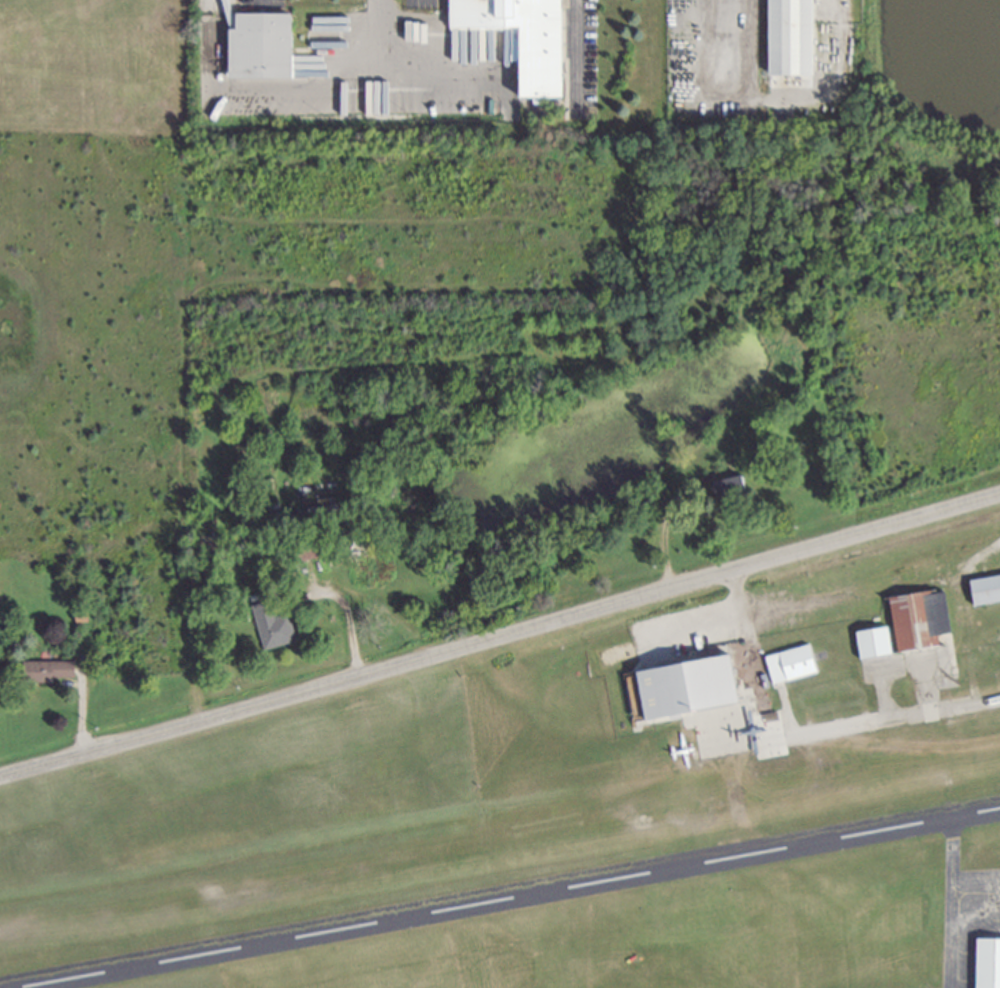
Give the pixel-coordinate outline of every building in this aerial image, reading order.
[(455,13),(455,27),(518,26),(519,99),(569,97),(570,0),(455,0),(455,13)] [(773,76),(774,0),(818,0),(818,75),(773,76)] [(297,15),(297,78),(233,80),(233,15),(297,15)] [(718,500),(746,492),(741,474),(713,481),(718,500)] [(974,605),(999,600),(999,574),(970,579),(974,605)] [(897,653),(941,645),(939,634),(950,632),(952,632),(945,590),(931,593),(930,590),(887,597),(897,652),(897,653)] [(264,649),(297,640),(287,607),(273,611),(270,599),(251,604),(264,649)] [(856,631),(888,625),(892,653),(860,659),(856,631)] [(764,656),(772,683),(817,670),(809,643),(764,656)] [(637,671),(730,653),(730,655),(736,654),(736,657),(745,655),(751,687),(742,689),(740,680),(736,680),(739,695),(740,702),(680,713),(646,719),(637,671)] [(75,660),(25,661),(26,682),(54,681),(54,677),(75,677),(75,660)] [(977,938),(999,938),(999,987),(976,987),(977,938)]
